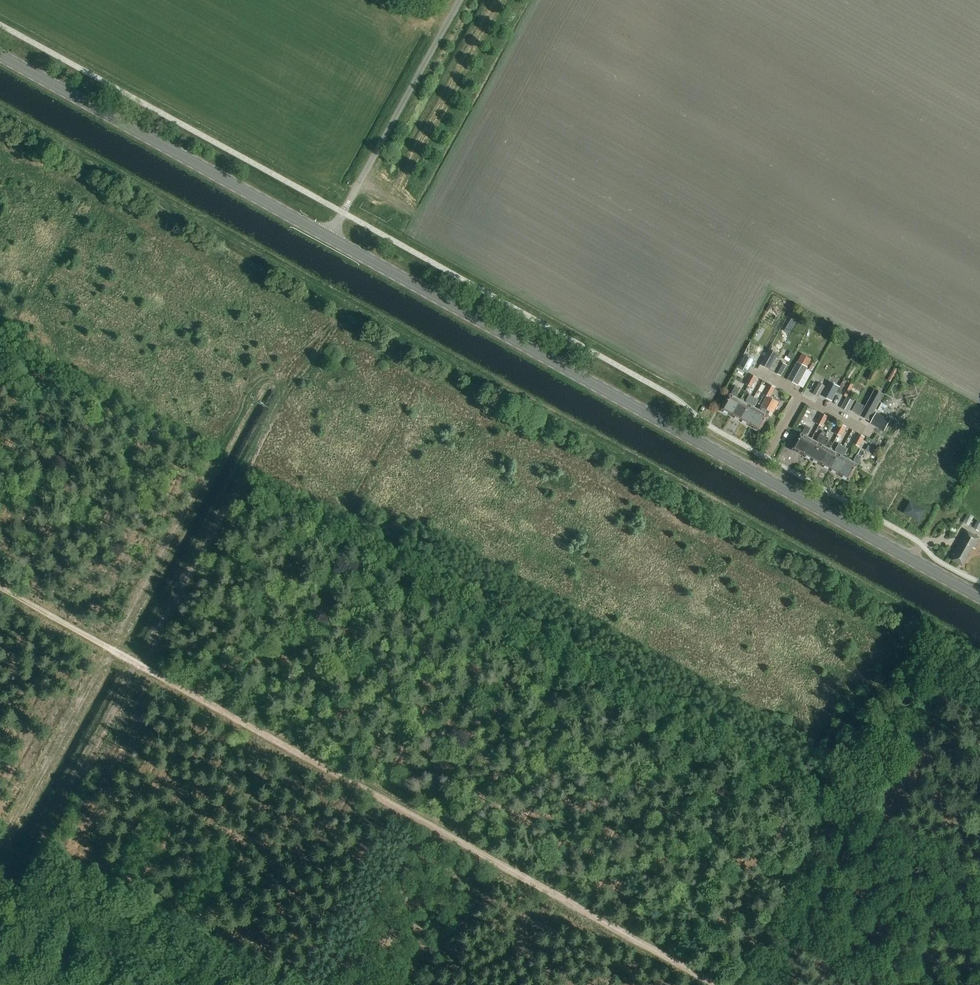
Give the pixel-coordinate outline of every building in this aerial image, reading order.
[(788,325),(794,328),(798,321),(792,318),(788,325)] [(744,352),(750,355),(755,343),(749,341),(744,352)] [(769,370),(779,354),(769,348),(759,364),(769,370)] [(748,373),(755,361),(746,356),(739,368),(748,373)] [(773,372),(780,376),(786,365),(780,361),(773,372)] [(787,379),(797,385),(807,367),(796,362),(787,379)] [(820,395),(831,401),(839,387),(828,381),(820,395)] [(818,397),(825,386),(819,383),(813,394),(818,397)] [(731,416),(740,400),(735,397),(736,395),(737,396),(740,390),(735,387),(722,411),(731,416)] [(852,411),(861,416),(870,421),(884,395),(875,389),(865,407),(857,402),(852,411)] [(848,412),(854,401),(856,398),(849,394),(841,408),(848,412)] [(741,421),(754,398),(749,395),(746,401),(747,402),(746,403),(740,400),(731,416),(741,421)] [(779,402),(767,396),(759,410),(750,426),(760,432),(770,411),(774,413),(779,402)] [(750,426),(759,410),(753,407),(754,405),(755,406),(758,400),(754,398),(741,421),(750,426)] [(888,407),(881,403),(877,411),(887,417),(891,410),(887,408),(888,407)] [(870,424),(884,432),(890,420),(876,413),(870,424)] [(802,456),(811,439),(806,436),(807,434),(808,435),(811,429),(806,426),(793,450),(802,456)] [(811,461),(825,436),(824,436),(825,433),(822,431),(821,434),(820,434),(817,440),(818,441),(817,442),(811,439),(802,456),(811,461)] [(821,466),(830,449),(824,446),(825,444),(826,445),(829,439),(825,436),(811,461),(821,466)] [(830,471),(843,446),(839,444),(835,450),(836,451),(835,452),(830,449),(821,466),(830,471)] [(839,476),(848,459),(842,456),(843,455),(844,455),(848,449),(843,446),(830,471),(839,476)] [(848,459),(839,476),(849,481),(865,452),(860,449),(858,454),(857,454),(854,460),(855,461),(854,463),(848,459)] [(919,520),(924,511),(911,503),(905,513),(919,520)] [(963,522),(969,525),(974,516),(968,513),(963,522)] [(979,540),(979,539),(966,531),(953,555),(955,556),(953,560),(963,566),(973,548),(975,549),(979,540)]
